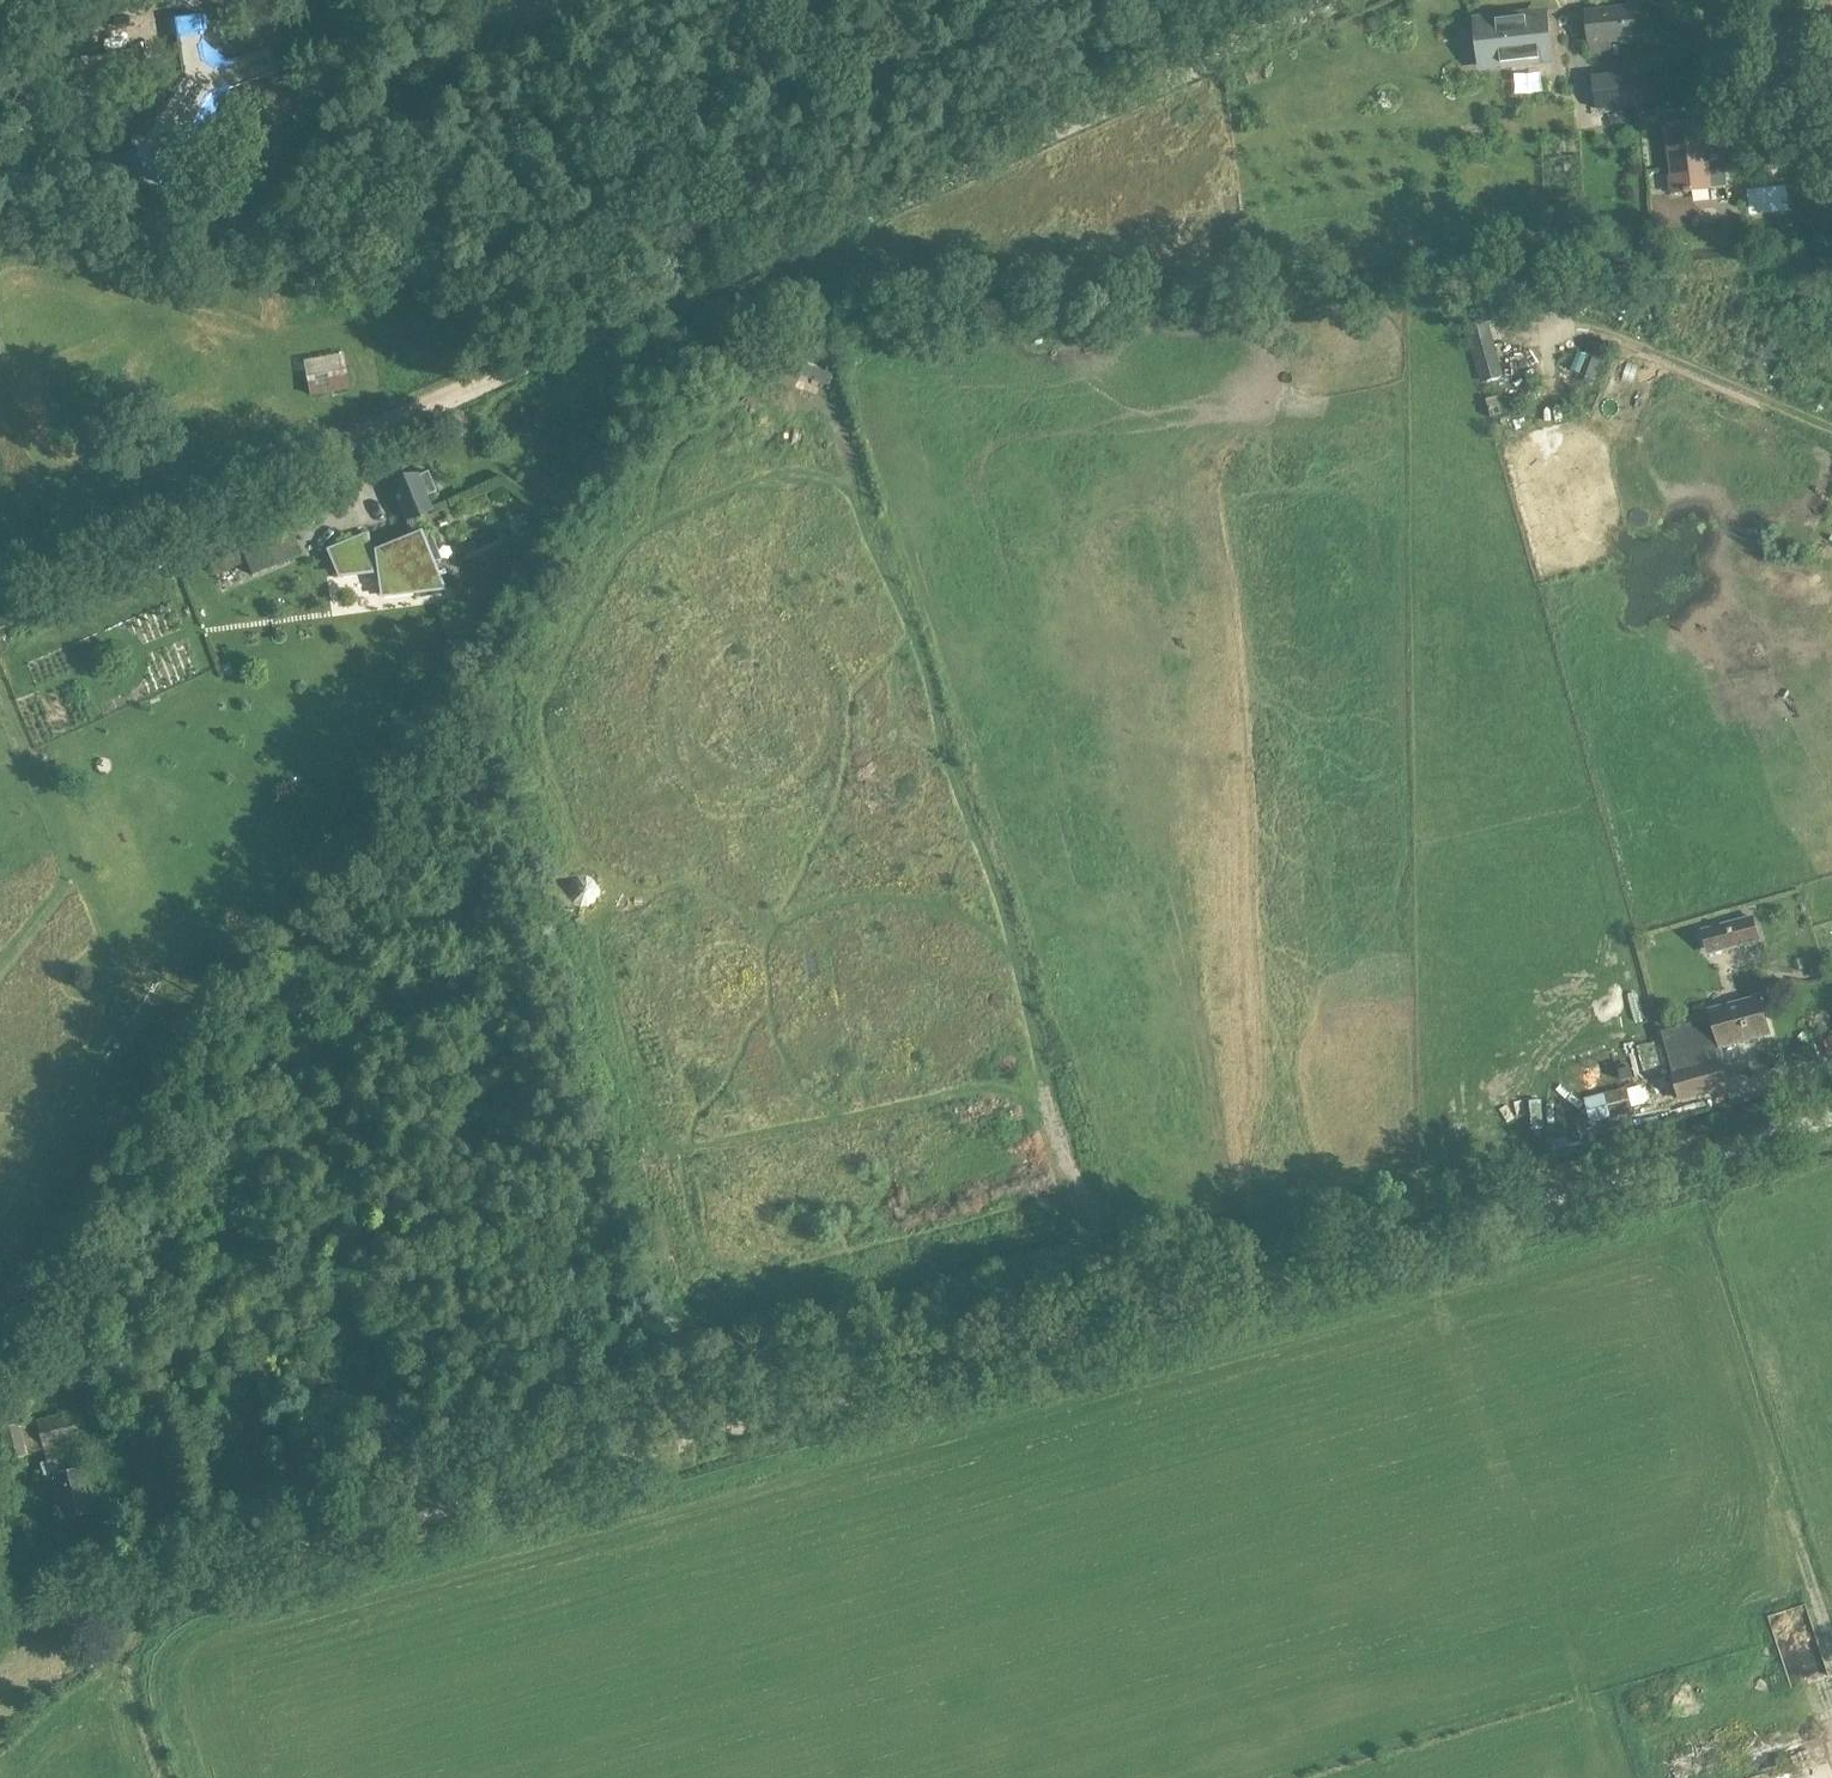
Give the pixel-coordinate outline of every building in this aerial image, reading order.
[(1639,40),(1635,7),(1587,13),(1591,46),(1592,46),(1594,59),(1612,56),(1611,44),(1639,40)] [(1543,13),(1477,20),(1482,68),(1548,61),(1543,13)] [(199,29),(178,33),(185,77),(149,137),(176,153),(212,94),(274,73),(266,51),(218,67),(212,70),(205,66),(199,29)] [(113,53),(120,82),(136,79),(130,50),(113,53)] [(1594,80),(1597,108),(1654,103),(1651,75),(1594,80)] [(1723,150),(1695,153),(1692,123),(1667,126),(1675,194),(1727,188),(1723,150)] [(1758,204),(1760,222),(1800,218),(1797,192),(1757,195),(1758,204)] [(1504,378),(1489,322),(1526,318),(1523,288),(1461,295),(1465,325),(1481,384),(1504,378)] [(346,371),(308,377),(311,396),(349,390),(346,371)] [(406,540),(408,547),(379,559),(379,562),(371,563),(367,536),(330,551),(340,576),(372,572),(372,571),(380,570),(381,571),(384,588),(413,583),(415,591),(444,587),(432,562),(443,560),(431,533),(421,537),(420,534),(417,535),(415,516),(431,509),(427,497),(437,493),(428,473),(418,477),(392,487),(405,520),(407,519),(410,539),(406,540)] [(300,555),(288,529),(242,550),(254,576),(300,555)] [(215,575),(244,563),(239,551),(210,562),(215,575)] [(1708,956),(1761,942),(1754,915),(1701,929),(1708,956)] [(1711,1012),(1714,1021),(1721,1047),(1721,1048),(1769,1035),(1759,999),(1711,1012)] [(1726,1088),(1715,1048),(1721,1047),(1714,1021),(1707,1022),(1705,1020),(1663,1032),(1683,1100),(1726,1088)] [(1627,1088),(1585,1099),(1591,1124),(1633,1112),(1627,1088)] [(62,1519),(93,1511),(82,1470),(65,1474),(58,1448),(87,1440),(80,1410),(36,1421),(43,1451),(46,1462),(40,1464),(44,1480),(51,1478),(62,1519)] [(0,1430),(0,1437),(6,1460),(27,1455),(20,1425),(0,1430)] [(1796,1517),(1794,1502),(1777,1503),(1778,1519),(1796,1517)] [(1761,1733),(1741,1739),(1752,1773),(1772,1767),(1761,1733)]
